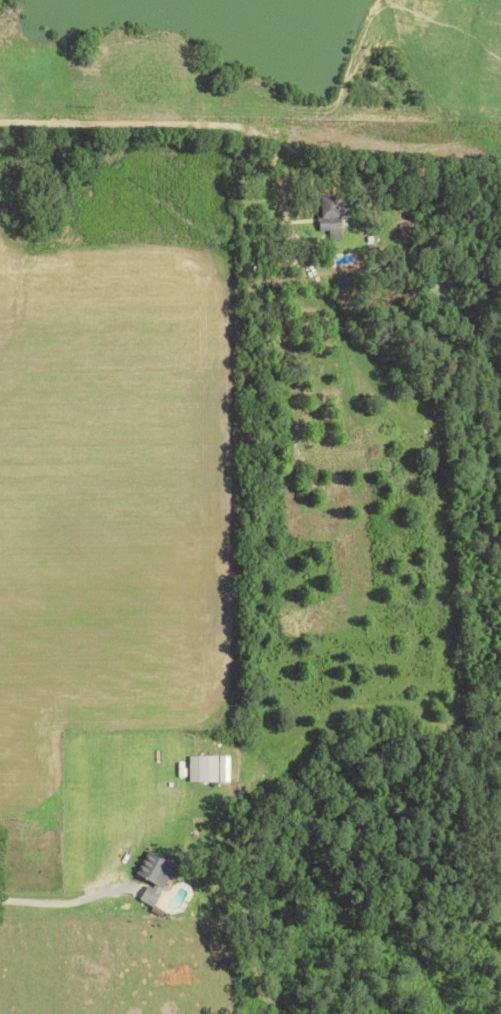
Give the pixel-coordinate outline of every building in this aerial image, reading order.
[(343,215),(351,214),(351,201),(341,201),(341,194),(322,194),(323,232),(330,232),(330,239),(343,239),(343,215)] [(191,781),(220,782),(221,755),(192,755),(191,781)] [(223,781),(233,781),(232,755),(222,756),(223,781)] [(156,907),(171,877),(179,881),(186,867),(149,849),(136,875),(151,882),(142,900),(156,907)]
